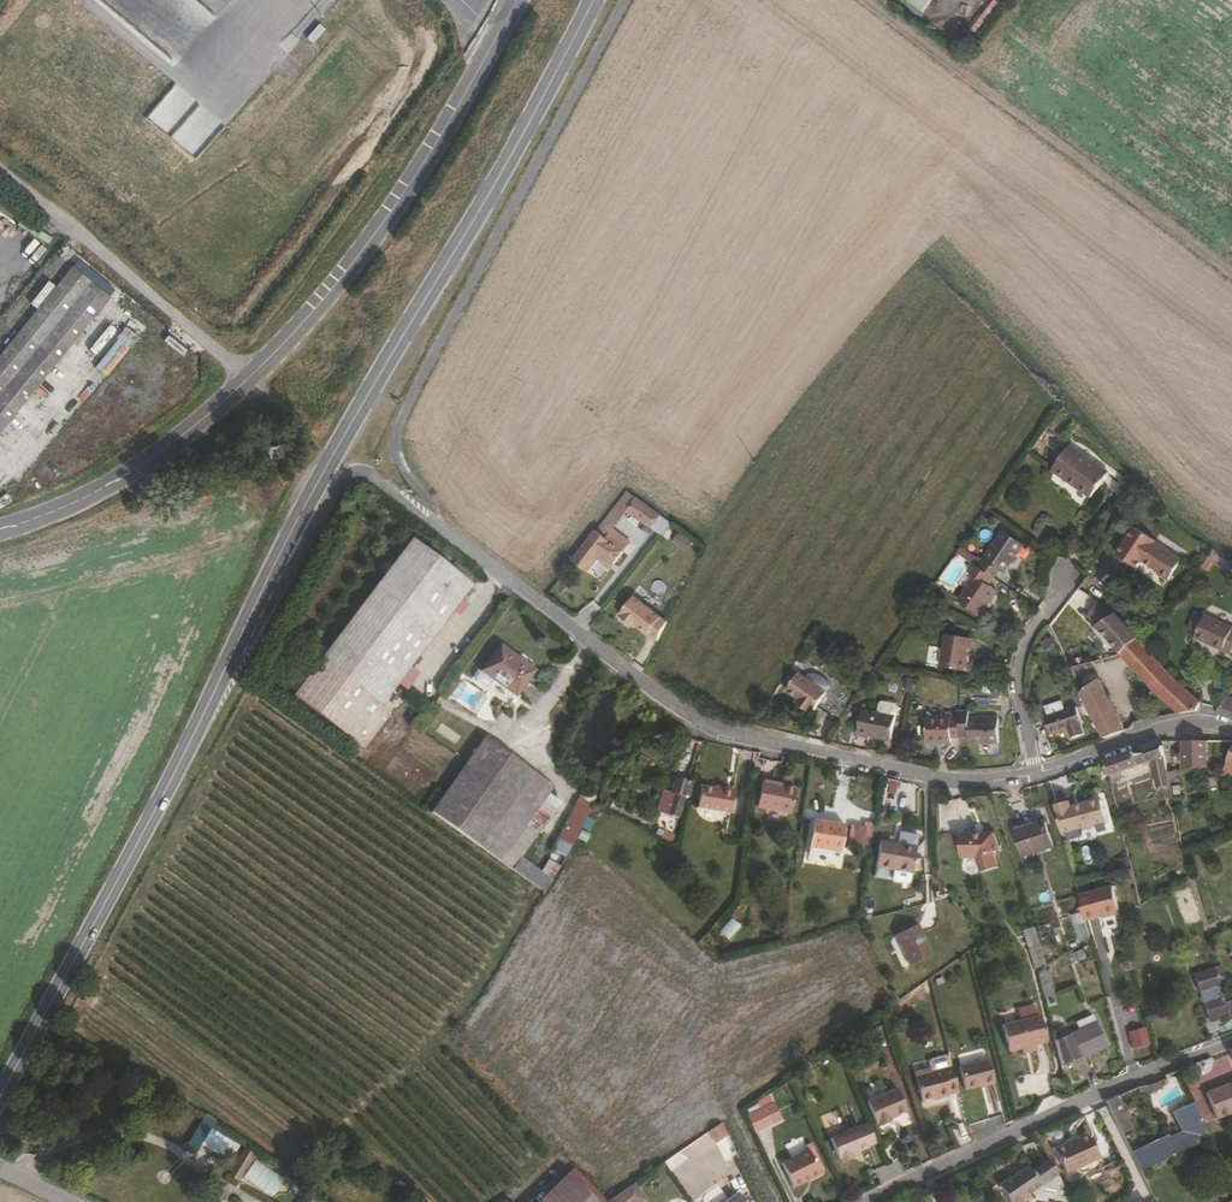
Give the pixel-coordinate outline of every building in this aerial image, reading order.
[(925,13),(935,0),(906,0),(925,13)] [(1006,0),(993,0),(969,32),(977,38),(1006,0)] [(175,82),(146,117),(196,159),(225,125),(175,82)] [(106,305),(68,274),(0,357),(0,433),(106,305)] [(280,464),(276,447),(262,451),(265,467),(280,464)] [(1110,476),(1076,452),(1059,475),(1093,499),(1110,476)] [(654,531),(663,517),(637,500),(628,514),(654,531)] [(631,545),(614,532),(607,541),(624,554),(631,545)] [(1007,577),(1027,548),(1005,532),(984,561),(986,563),(982,570),(997,581),(1002,573),(1007,577)] [(599,562),(603,557),(614,566),(624,554),(607,541),(597,533),(573,563),(589,575),(599,562)] [(381,709),(473,589),(414,544),(294,701),(363,754),(391,716),(381,709)] [(1169,584),(1182,564),(1155,545),(1144,563),(1160,574),(1158,577),(1169,584)] [(1207,570),(1212,563),(1228,573),(1231,567),(1231,564),(1212,551),(1202,567),(1207,570)] [(614,566),(603,557),(599,562),(611,571),(614,566)] [(1111,580),(1119,570),(1108,562),(1101,572),(1111,580)] [(982,619),(1000,594),(991,588),(997,581),(982,570),(976,566),(971,573),(977,578),(959,603),(982,619)] [(670,624),(636,599),(623,616),(624,617),(622,620),(634,628),(635,625),(651,637),(651,636),(660,642),(670,624)] [(1135,644),(1112,620),(1095,630),(1119,657),(1135,644)] [(1206,620),(1196,642),(1231,657),(1231,631),(1206,620)] [(967,674),(971,651),(974,652),(976,641),(948,636),(941,668),(967,674)] [(1165,675),(1135,644),(1119,657),(1149,690),(1165,675)] [(519,698),(537,673),(501,647),(483,672),(496,682),(519,698)] [(1076,666),(1081,687),(1098,683),(1094,662),(1076,666)] [(489,693),(496,682),(483,672),(475,683),(489,693)] [(831,695),(803,675),(791,692),(803,701),(806,703),(804,708),(815,716),(818,711),(819,712),(831,695)] [(1155,695),(1171,679),(1165,675),(1149,690),(1155,695)] [(1200,703),(1171,679),(1155,695),(1176,714),(1196,712),(1200,703)] [(493,702),(464,682),(453,698),(481,718),(493,702)] [(1128,732),(1103,682),(1085,696),(1089,705),(1094,713),(1107,740),(1128,732)] [(1094,713),(1089,705),(1085,708),(1089,716),(1094,713)] [(1087,736),(1079,708),(1047,717),(1053,735),(1071,730),(1074,740),(1087,736)] [(891,742),(895,717),(867,712),(862,737),(891,742)] [(994,747),(994,722),(965,722),(965,715),(955,715),(955,721),(955,741),(964,741),(964,747),(994,747)] [(955,741),(955,721),(921,721),(920,746),(945,746),(945,742),(955,742),(955,741)] [(501,861),(531,818),(543,826),(560,801),(549,793),(554,785),(485,737),(433,813),(501,861)] [(1200,771),(1200,743),(1177,743),(1177,771),(1200,771)] [(1155,766),(1168,762),(1165,751),(1150,755),(1137,755),(1109,765),(1113,781),(1116,780),(1118,786),(1127,782),(1125,777),(1155,766)] [(1170,771),(1168,762),(1155,766),(1157,775),(1170,771)] [(1174,789),(1170,771),(1157,775),(1161,793),(1174,789)] [(677,820),(684,799),(687,800),(691,789),(687,788),(689,784),(676,780),(671,795),(674,796),(667,817),(677,820)] [(793,817),(797,791),(763,786),(759,811),(793,817)] [(733,817),(736,796),(702,791),(699,812),(733,817)] [(572,844),(594,802),(580,795),(559,837),(572,844)] [(1067,836),(1113,824),(1105,797),(1060,809),(1067,836)] [(552,879),(521,857),(543,826),(531,818),(501,861),(545,892),(552,879)] [(842,856),(847,827),(817,822),(812,851),(842,856)] [(1055,850),(1047,824),(1017,833),(1025,860),(1055,850)] [(871,852),(875,826),(867,825),(866,831),(862,851),(871,852)] [(862,851),(866,831),(852,828),(849,849),(862,851)] [(998,854),(993,836),(961,837),(961,862),(976,862),(979,875),(997,870),(992,855),(998,854)] [(914,877),(918,851),(900,848),(899,852),(880,849),(877,871),(914,877)] [(1117,891),(1112,892),(1082,899),(1089,924),(1118,916),(1123,916),(1117,891)] [(927,960),(913,931),(889,942),(903,972),(927,960)] [(1043,952),(1041,944),(1029,948),(1036,970),(1048,966),(1047,964),(1043,952)] [(1055,962),(1051,950),(1043,952),(1047,964),(1055,962)] [(1229,988),(1223,970),(1196,979),(1201,998),(1202,998),(1221,991),(1229,988)] [(1055,998),(1048,972),(1040,974),(1047,1001),(1055,998)] [(1226,1008),(1221,991),(1202,998),(1211,1027),(1221,1023),(1220,1019),(1228,1016),(1231,1025),(1231,1006),(1226,1008)] [(1077,1027),(1080,1034),(1098,1026),(1095,1019),(1077,1027)] [(1042,1048),(1035,1021),(996,1030),(1003,1057),(1015,1054),(1030,1051),(1042,1048)] [(1080,1034),(1058,1045),(1064,1070),(1109,1049),(1098,1026),(1080,1034)] [(1145,1027),(1127,1032),(1132,1050),(1150,1046),(1145,1027)] [(1016,1061),(1032,1057),(1030,1051),(1015,1054),(1016,1061)] [(991,1089),(984,1065),(955,1074),(961,1097),(991,1089)] [(945,1100),(954,1098),(947,1074),(925,1080),(924,1076),(908,1080),(916,1108),(926,1105),(932,1103),(933,1106),(946,1103),(945,1100)] [(1165,1093),(1162,1086),(1156,1089),(1136,1093),(1138,1098),(1154,1094),(1156,1097),(1165,1093)] [(1231,1100),(1231,1086),(1201,1098),(1205,1108),(1231,1100)] [(890,1123),(902,1118),(893,1095),(861,1108),(871,1132),(873,1131),(874,1134),(885,1129),(883,1124),(889,1121),(890,1123)] [(1231,1116),(1231,1100),(1205,1108),(1210,1124),(1231,1116)] [(1129,1126),(1125,1118),(1121,1119),(1114,1102),(1104,1106),(1119,1140),(1129,1135),(1125,1128),(1129,1126)] [(1128,1160),(1136,1176),(1137,1179),(1206,1148),(1204,1144),(1188,1110),(1165,1121),(1175,1146),(1158,1153),(1156,1148),(1156,1146),(1131,1157),(1131,1158),(1128,1160)] [(766,1129),(758,1113),(752,1116),(750,1113),(740,1118),(749,1138),(766,1129)] [(995,1132),(1005,1129),(1001,1116),(991,1119),(995,1132)] [(1175,1146),(1165,1121),(1159,1124),(1167,1143),(1156,1148),(1158,1153),(1175,1146)] [(872,1149),(864,1130),(855,1133),(862,1153),(872,1149)] [(721,1143),(715,1131),(704,1139),(710,1149),(721,1143)] [(235,1153),(239,1146),(210,1132),(202,1147),(224,1157),(228,1150),(235,1153)] [(855,1133),(854,1133),(825,1145),(834,1166),(836,1165),(838,1170),(849,1165),(848,1163),(847,1160),(855,1157),(863,1154),(862,1153),(855,1133)] [(1062,1182),(1098,1165),(1088,1145),(1086,1146),(1083,1140),(1075,1144),(1076,1146),(1068,1150),(1052,1158),(1062,1182)] [(252,1166),(258,1158),(249,1151),(243,1159),(252,1166)] [(813,1178),(802,1156),(775,1170),(787,1194),(801,1188),(799,1185),(813,1178)] [(240,1182),(252,1166),(243,1159),(231,1176),(240,1182)] [(1036,1191),(1039,1196),(1055,1187),(1045,1167),(1028,1177),(1024,1170),(992,1189),(1000,1201),(1019,1201),(1036,1191)] [(801,1188),(814,1181),(813,1178),(799,1185),(801,1188)] [(563,1181),(541,1201),(583,1201),(563,1181)] [(630,1191),(615,1201),(638,1201),(630,1191)]
